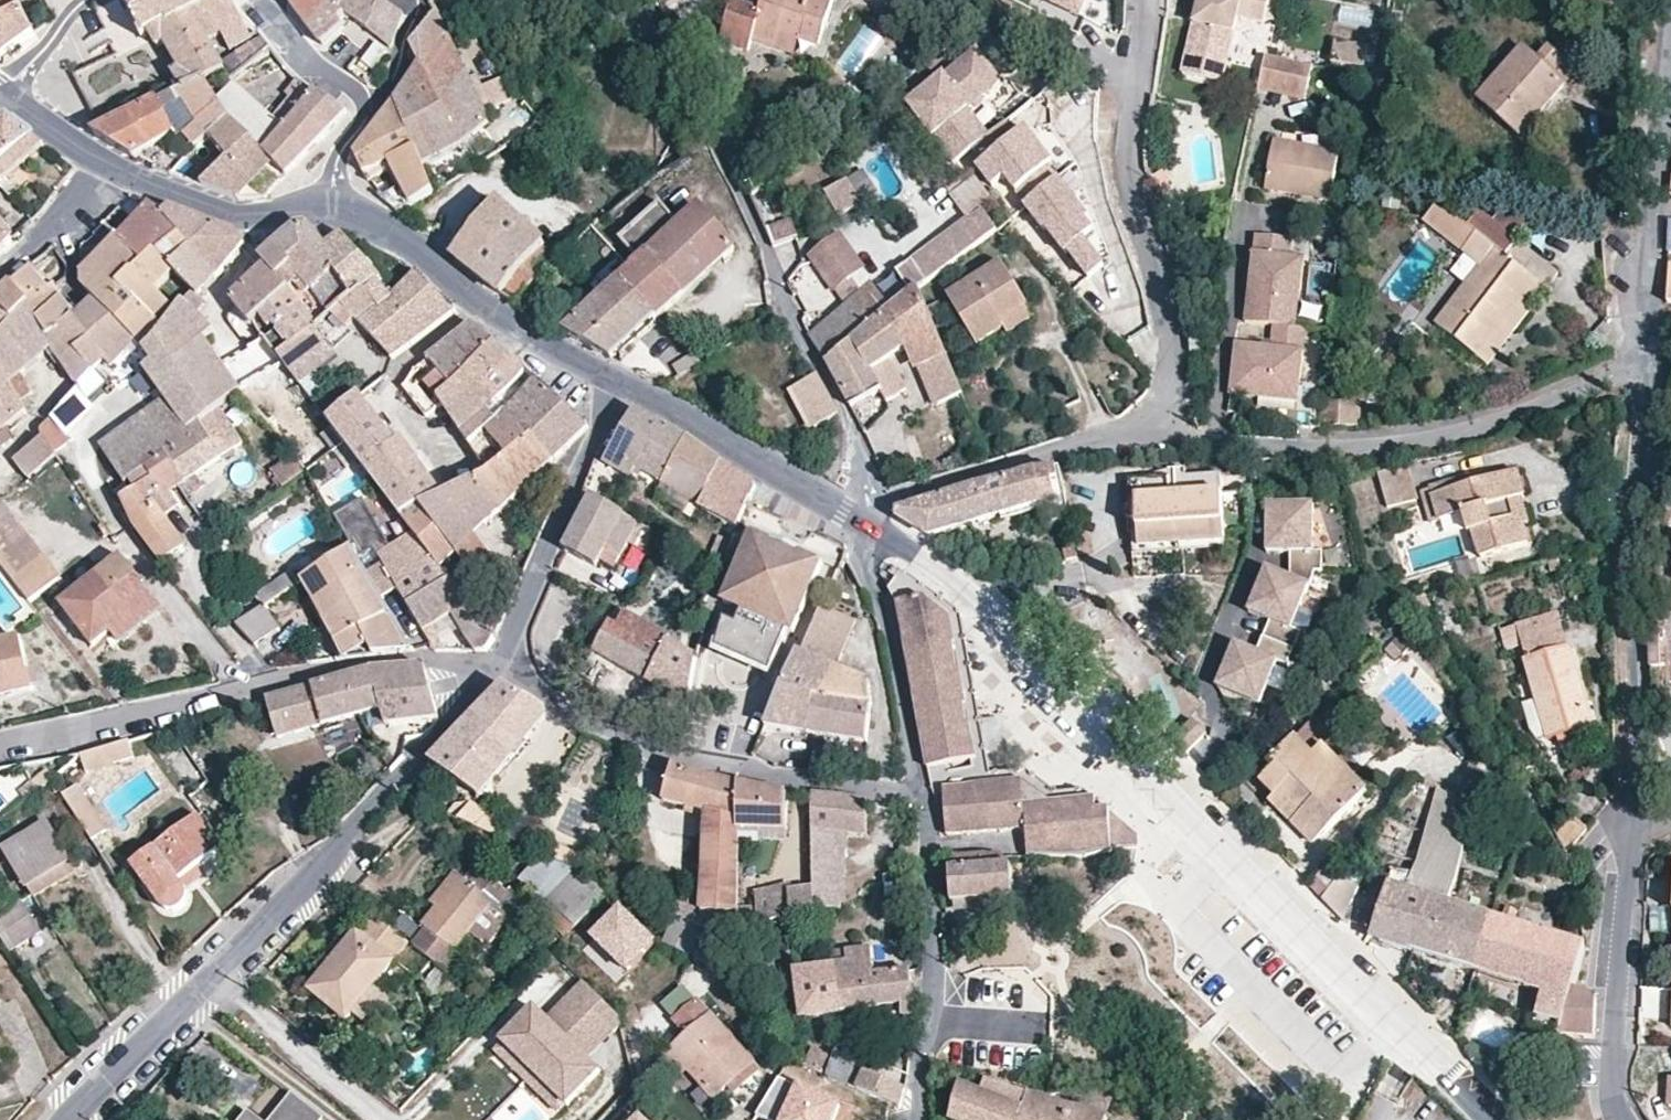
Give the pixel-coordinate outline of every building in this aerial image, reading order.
[(20,1),(19,0),(0,0),(0,14),(20,1)] [(252,34),(234,0),(130,0),(131,1),(127,3),(131,10),(133,8),(145,32),(142,33),(145,39),(152,35),(177,21),(179,23),(193,15),(208,39),(218,34),(229,50),(252,34)] [(292,0),(306,20),(322,0),(292,0)] [(354,18),(389,44),(405,12),(384,0),(322,0),(306,20),(323,43),(345,25),(340,20),(346,12),(354,18)] [(833,0),(764,0),(761,7),(739,0),(734,0),(722,39),(752,49),(754,42),(776,49),(782,33),(818,45),(833,0)] [(1080,12),(1085,0),(1055,0),(1080,12)] [(1271,0),(1199,0),(1182,67),(1221,77),(1238,13),(1267,19),(1271,0)] [(9,48),(35,29),(20,1),(0,14),(0,55),(9,48)] [(463,62),(435,10),(409,40),(420,62),(393,100),(403,121),(440,102),(428,81),(463,62)] [(204,77),(205,79),(227,67),(222,60),(208,39),(193,15),(179,23),(177,21),(152,35),(159,47),(166,42),(181,68),(174,72),(183,87),(204,77)] [(1370,42),(1338,34),(1333,54),(1365,62),(1370,42)] [(232,75),(273,47),(263,35),(234,53),(232,53),(222,60),(227,67),(232,75)] [(1539,135),(1593,72),(1557,41),(1545,53),(1532,42),(1488,93),(1539,135)] [(375,71),(386,54),(375,46),(364,63),(375,71)] [(1260,84),(1292,88),(1297,54),(1266,50),(1260,84)] [(955,163),(974,148),(990,136),(969,109),(1003,83),(978,51),(909,105),(955,163)] [(1308,90),(1315,57),(1297,54),(1292,88),(1308,90)] [(403,121),(424,162),(461,143),(491,117),(463,62),(428,81),(440,102),(403,121)] [(205,79),(211,88),(232,75),(227,67),(205,79)] [(865,93),(833,70),(826,81),(857,103),(865,93)] [(211,139),(232,118),(224,109),(215,95),(211,88),(205,79),(204,77),(183,87),(151,103),(167,136),(178,129),(194,120),(202,129),(183,138),(179,142),(194,154),(211,139)] [(231,79),(215,95),(224,109),(232,118),(264,150),(286,125),(231,79)] [(286,125),(264,150),(287,173),(349,110),(318,91),(304,105),(296,98),(284,111),(292,119),(286,125)] [(379,191),(400,209),(434,190),(424,162),(403,121),(393,100),(377,122),(356,153),(366,170),(391,160),(401,180),(379,191)] [(136,154),(160,139),(167,136),(151,103),(96,130),(136,154)] [(521,116),(531,127),(540,116),(531,105),(521,116)] [(35,135),(11,118),(0,125),(0,165),(35,135)] [(287,173),(264,150),(232,118),(211,139),(228,157),(203,182),(239,196),(265,196),(287,173)] [(178,129),(183,138),(202,129),(194,120),(178,129)] [(990,136),(974,148),(985,162),(1018,136),(1007,122),(990,136)] [(1055,164),(1027,129),(1018,136),(985,162),(979,167),(995,187),(1008,177),(1029,205),(1061,180),(1051,167),(1055,164)] [(35,135),(0,165),(0,179),(44,141),(35,135)] [(1331,197),(1340,151),(1275,138),(1266,184),(1331,197)] [(1167,170),(1158,174),(1165,191),(1176,185),(1167,170)] [(838,177),(823,188),(837,207),(852,197),(838,177)] [(1061,180),(1029,205),(1028,206),(1047,230),(1049,228),(1069,254),(1072,252),(1093,278),(1108,266),(1088,240),(1098,232),(1090,222),(1093,220),(1061,180)] [(993,202),(978,183),(969,190),(963,183),(950,193),(971,219),(993,202)] [(159,247),(162,252),(182,232),(168,215),(163,210),(132,189),(103,221),(117,234),(128,245),(145,260),(159,247)] [(556,258),(558,256),(499,199),(453,253),(499,292),(512,299),(556,258)] [(637,262),(630,267),(620,278),(654,316),(734,247),(699,205),(680,223),(659,200),(617,238),(637,262)] [(162,252),(175,267),(192,287),(198,293),(223,272),(246,241),(247,240),(238,230),(170,204),(163,210),(168,215),(182,232),(162,252)] [(995,230),(983,213),(895,278),(907,294),(917,286),(995,230)] [(763,229),(770,244),(795,233),(788,218),(763,229)] [(0,220),(0,250),(14,236),(0,220)] [(1544,288),(1552,295),(1563,279),(1481,220),(1471,235),(1499,257),(1444,335),(1489,366),(1544,288)] [(299,223),(260,259),(266,263),(288,291),(261,313),(268,324),(273,320),(279,329),(290,344),(314,326),(333,311),(353,296),(338,270),(326,243),(310,222),(299,223)] [(345,230),(326,243),(338,270),(353,296),(333,311),(351,329),(378,360),(387,352),(391,356),(455,307),(418,269),(390,296),(376,279),(381,273),(345,230)] [(811,254),(836,288),(864,267),(840,233),(811,254)] [(1275,325),(1298,328),(1307,258),(1293,257),(1295,238),(1259,233),(1247,321),(1275,325)] [(79,283),(85,288),(128,245),(117,234),(80,272),(79,283)] [(77,351),(94,370),(105,360),(111,366),(136,340),(152,360),(143,369),(162,396),(95,445),(125,486),(166,456),(190,438),(187,433),(211,413),(158,339),(174,310),(156,289),(175,267),(162,252),(159,247),(145,260),(128,245),(85,288),(94,298),(112,316),(77,351)] [(288,291),(266,263),(237,292),(235,295),(235,297),(235,300),(236,302),(252,320),(253,319),(261,313),(288,291)] [(1036,318),(1003,263),(949,295),(978,344),(1007,327),(1011,333),(1036,318)] [(13,321),(30,305),(49,288),(29,265),(0,294),(0,305),(13,321)] [(873,278),(864,267),(836,288),(843,299),(873,278)] [(654,316),(620,278),(604,291),(601,294),(635,333),(654,316)] [(808,335),(850,406),(874,393),(880,401),(902,389),(882,358),(910,341),(920,361),(921,364),(945,354),(917,286),(907,294),(889,309),(870,283),(808,335)] [(49,288),(30,305),(38,318),(61,297),(54,288),(52,285),(49,288)] [(192,287),(180,300),(194,312),(206,299),(198,293),(192,287)] [(1498,372),(1552,295),(1544,288),(1489,366),(1498,372)] [(609,356),(628,339),(610,318),(606,321),(591,305),(590,302),(583,294),(581,292),(566,305),(576,317),(562,329),(609,356)] [(628,339),(635,333),(601,294),(590,302),(591,305),(606,321),(610,318),(628,339)] [(0,335),(0,360),(21,396),(32,389),(23,372),(53,344),(76,389),(77,388),(94,370),(77,351),(112,316),(94,298),(80,311),(75,316),(61,297),(38,318),(30,305),(13,321),(0,335)] [(211,413),(219,407),(240,388),(205,338),(213,329),(194,312),(180,300),(174,310),(158,339),(211,413)] [(13,321),(0,305),(0,335),(13,321)] [(351,329),(333,311),(314,326),(331,347),(351,329)] [(473,321),(426,356),(452,383),(495,340),(473,321)] [(1299,403),(1309,329),(1298,328),(1275,325),(1273,347),(1237,343),(1230,394),(1299,403)] [(290,344),(278,354),(299,381),(335,352),(331,347),(314,326),(290,344)] [(279,329),(267,338),(278,354),(290,344),(279,329)] [(439,396),(447,408),(467,439),(494,417),(485,408),(493,401),(478,384),(511,354),(495,340),(452,383),(439,396)] [(526,368),(511,354),(478,384),(493,401),(526,368)] [(935,402),(961,391),(945,354),(921,364),(920,361),(918,364),(935,402)] [(410,369),(400,383),(404,388),(429,419),(447,408),(439,396),(452,383),(426,356),(410,369)] [(6,427),(29,409),(21,396),(0,360),(0,432),(6,427)] [(816,424),(838,409),(814,373),(792,389),(816,424)] [(467,439),(488,469),(534,434),(553,456),(587,424),(536,376),(494,417),(467,439)] [(90,403),(76,389),(50,416),(64,434),(90,403)] [(328,419),(364,467),(396,441),(375,413),(359,393),(345,404),(328,419)] [(317,406),(328,419),(345,404),(341,399),(336,404),(330,395),(317,406)] [(1324,396),(1319,434),(1338,436),(1342,399),(1324,396)] [(254,420),(262,413),(252,401),(245,409),(254,420)] [(166,456),(186,485),(242,442),(219,407),(211,413),(187,433),(190,438),(166,456)] [(629,475),(631,472),(661,422),(634,408),(611,445),(604,456),(602,459),(629,475)] [(64,434),(50,416),(39,430),(53,452),(68,440),(64,434)] [(691,515),(695,507),(721,460),(685,435),(661,422),(631,472),(654,484),(651,489),(691,515)] [(0,432),(0,440),(5,446),(16,438),(6,427),(0,432)] [(454,549),(471,574),(490,558),(472,532),(547,461),(553,456),(534,434),(488,469),(442,493),(423,505),(454,549)] [(364,467),(413,530),(437,561),(454,549),(423,505),(442,493),(401,437),(396,441),(364,467)] [(287,484),(306,469),(296,454),(276,468),(287,484)] [(166,456),(125,486),(131,493),(121,500),(134,528),(151,554),(165,569),(186,552),(157,512),(176,498),(172,494),(179,489),(186,485),(166,456)] [(732,529),(745,499),(748,492),(729,479),(732,469),(721,460),(695,507),(732,529)] [(1419,496),(1408,463),(1379,473),(1389,504),(1419,496)] [(1067,494),(1062,467),(1031,473),(988,484),(899,506),(897,515),(925,533),(1044,505),(1050,530),(1072,525),(1067,494)] [(729,479),(748,492),(752,483),(732,469),(729,479)] [(1516,502),(1525,499),(1529,498),(1521,472),(1479,486),(1476,477),(1433,491),(1441,515),(1464,508),(1472,535),(1478,533),(1487,558),(1534,543),(1528,524),(1523,525),(1516,502)] [(1223,543),(1221,474),(1136,477),(1138,545),(1223,543)] [(1441,515),(1433,491),(1424,494),(1432,517),(1441,515)] [(599,506),(611,513),(617,503),(605,496),(599,506)] [(1533,523),(1525,499),(1516,502),(1523,525),(1528,524),(1533,523)] [(28,603),(61,577),(0,501),(0,568),(28,603)] [(636,527),(611,513),(599,506),(592,501),(565,557),(594,572),(599,564),(614,572),(636,527)] [(1315,570),(1323,571),(1324,550),(1314,550),(1315,505),(1269,504),(1268,550),(1291,550),(1290,572),(1289,576),(1309,585),(1315,570)] [(413,530),(378,553),(406,602),(448,576),(437,561),(413,530)] [(790,628),(819,559),(751,531),(722,600),(787,627),(790,628)] [(331,625),(348,656),(412,649),(391,612),(362,564),(351,546),(305,576),(314,594),(321,605),(314,609),(324,628),(331,625)] [(102,621),(144,588),(113,548),(54,594),(85,633),(102,621)] [(1064,550),(1066,561),(1078,559),(1077,549),(1064,550)] [(378,553),(362,564),(391,612),(406,602),(378,553)] [(1270,618),(1264,634),(1295,647),(1302,629),(1292,625),(1309,585),(1289,576),(1267,566),(1249,609),(1270,618)] [(895,606),(918,718),(964,695),(946,601),(899,567),(884,585),(895,604),(895,606)] [(448,576),(406,602),(422,628),(430,622),(450,611),(473,648),(487,648),(493,635),(454,584),(448,576)] [(480,586),(501,615),(511,593),(498,593),(488,580),(480,586)] [(153,599),(144,588),(102,621),(110,632),(153,599)] [(787,627),(722,600),(709,645),(769,669),(787,627)] [(958,610),(946,601),(964,695),(974,690),(958,610)] [(236,622),(254,643),(281,622),(268,602),(236,622)] [(853,618),(824,605),(803,654),(795,651),(773,703),(765,724),(866,740),(870,704),(868,681),(834,667),(853,618)] [(1506,624),(1510,640),(1525,636),(1527,643),(1531,661),(1538,660),(1546,697),(1540,699),(1550,735),(1558,734),(1583,727),(1592,724),(1564,610),(1506,624)] [(1653,613),(1644,613),(1646,655),(1662,654),(1660,611),(1653,611),(1653,613)] [(434,628),(430,622),(422,628),(426,633),(434,628)] [(669,713),(685,717),(689,696),(694,667),(695,656),(665,641),(661,652),(608,622),(592,654),(672,694),(669,713)] [(324,628),(340,657),(348,656),(331,625),(324,628)] [(426,633),(433,646),(442,640),(434,628),(426,633)] [(1218,683),(1218,684),(1262,700),(1278,660),(1288,664),(1295,647),(1264,634),(1257,650),(1235,641),(1218,683)] [(1525,636),(1510,640),(1511,646),(1527,643),(1525,636)] [(29,673),(21,638),(0,643),(0,679),(29,673)] [(1538,660),(1531,661),(1540,699),(1546,697),(1538,660)] [(347,677),(358,714),(382,707),(388,723),(439,718),(425,666),(375,671),(347,677)] [(29,673),(0,679),(0,693),(32,686),(29,673)] [(347,677),(264,697),(276,733),(358,714),(347,677)] [(505,685),(424,768),(440,780),(446,772),(480,796),(549,712),(505,685)] [(974,690),(964,695),(976,755),(978,764),(948,769),(947,782),(968,782),(983,773),(1027,771),(1058,793),(1095,791),(1085,782),(1058,786),(1027,765),(990,766),(974,690)] [(976,755),(964,695),(918,718),(928,765),(976,755)] [(1536,738),(1550,735),(1540,699),(1525,703),(1536,738)] [(1314,739),(1316,740),(1322,732),(1303,713),(1263,756),(1268,760),(1255,774),(1268,787),(1296,812),(1289,820),(1309,839),(1352,794),(1305,750),(1314,739)] [(1199,723),(1196,719),(1176,738),(1180,743),(1199,723)] [(1208,733),(1199,723),(1180,743),(1188,752),(1208,733)] [(1585,740),(1583,727),(1558,734),(1561,746),(1585,740)] [(87,750),(91,767),(133,755),(127,738),(87,750)] [(1363,784),(1316,740),(1314,739),(1305,750),(1352,794),(1363,784)] [(703,923),(706,925),(717,929),(734,937),(739,939),(739,924),(738,828),(738,781),(671,766),(661,798),(707,807),(703,923)] [(948,828),(1028,827),(1028,829),(1135,827),(1095,791),(1058,793),(1027,771),(983,773),(968,782),(947,782),(948,828)] [(29,796),(42,786),(35,776),(22,786),(29,796)] [(1527,803),(1532,789),(1524,776),(1514,789),(1527,803)] [(786,792),(738,781),(738,828),(784,827),(786,792)] [(65,792),(93,837),(106,829),(77,784),(65,792)] [(811,785),(811,791),(811,819),(858,829),(866,799),(831,788),(811,785)] [(1296,812),(1268,787),(1261,793),(1289,820),(1296,812)] [(1473,807),(1439,787),(1415,863),(1404,887),(1427,895),(1446,900),(1453,879),(1458,866),(1473,807)] [(473,803),(460,818),(477,825),(489,811),(473,803)] [(179,881),(202,865),(225,847),(201,816),(132,864),(163,909),(166,912),(170,914),(174,914),(177,912),(182,912),(184,909),(187,907),(187,905),(189,902),(189,900),(188,897),(188,894),(186,891),(179,881)] [(811,819),(812,886),(839,884),(858,829),(811,819)] [(70,857),(48,821),(5,846),(27,883),(70,857)] [(613,823),(610,834),(622,839),(626,826),(613,823)] [(1135,827),(1028,829),(1028,856),(1042,856),(1069,856),(1082,855),(1083,855),(1083,854),(1138,851),(1135,827)] [(546,850),(521,874),(546,900),(571,875),(546,850)] [(1005,864),(1004,856),(952,856),(953,868),(949,869),(951,899),(1028,894),(1026,866),(1012,867),(1011,864),(1005,864)] [(1321,863),(1305,882),(1321,897),(1336,876),(1337,874),(1321,863)] [(208,875),(202,865),(179,881),(186,891),(208,875)] [(544,904),(571,930),(610,889),(591,881),(574,873),(544,904)] [(469,887),(460,879),(435,911),(420,929),(425,933),(415,945),(447,971),(459,957),(452,951),(468,932),(485,945),(509,916),(496,906),(506,894),(480,874),(469,887)] [(435,911),(460,879),(454,874),(428,905),(435,911)] [(1336,876),(1321,897),(1341,919),(1355,890),(1336,876)] [(1427,895),(1404,887),(1385,882),(1369,936),(1411,949),(1427,895)] [(812,886),(812,907),(840,906),(839,884),(812,886)] [(775,898),(777,918),(812,907),(812,886),(789,890),(789,897),(775,898)] [(1473,968),(1491,914),(1446,900),(1427,895),(1411,949),(1473,968)] [(22,900),(0,915),(0,923),(18,950),(43,932),(22,900)] [(682,900),(678,912),(679,913),(690,917),(695,903),(682,900)] [(659,945),(625,911),(593,944),(627,977),(659,945)] [(690,917),(679,913),(667,943),(694,954),(706,925),(703,923),(690,917)] [(1571,984),(1583,943),(1491,914),(1473,968),(1540,989),(1532,1021),(1557,1030),(1571,984)] [(341,1024),(407,949),(375,922),(357,941),(324,979),(326,981),(311,998),(341,1024)] [(315,971),(324,979),(357,941),(348,933),(315,971)] [(828,952),(830,962),(871,957),(869,946),(828,952)] [(871,957),(830,962),(830,967),(796,973),(805,1018),(902,1001),(914,999),(908,966),(873,973),(871,957)] [(1595,991),(1571,984),(1557,1030),(1557,1031),(1561,1031),(1561,1033),(1594,1033),(1595,991)] [(584,988),(574,998),(612,1037),(619,1031),(616,1020),(584,988)] [(547,1024),(586,1063),(612,1037),(574,998),(547,1024)] [(740,1084),(745,1091),(764,1075),(700,1001),(676,1020),(690,1036),(668,1055),(684,1075),(692,1069),(718,1100),(733,1089),(740,1084)] [(547,1024),(534,1012),(501,1045),(533,1077),(566,1110),(599,1077),(586,1063),(547,1024)] [(525,1085),(533,1077),(501,1045),(493,1052),(525,1085)] [(840,1053),(827,1078),(900,1112),(904,1093),(859,1072),(864,1063),(840,1053)] [(1213,1097),(1230,1094),(1224,1055),(1206,1058),(1213,1097)] [(804,1067),(820,1074),(825,1063),(809,1056),(804,1067)] [(368,1068),(362,1076),(377,1088),(383,1080),(368,1068)] [(566,1110),(533,1077),(525,1085),(558,1117),(566,1110)] [(779,1081),(773,1095),(790,1103),(782,1119),(839,1119),(843,1111),(779,1081)] [(1030,1088),(1024,1106),(961,1083),(951,1116),(960,1119),(1109,1119),(1111,1116),(1030,1088)] [(739,1096),(745,1091),(740,1084),(733,1089),(739,1096)] [(293,1089),(268,1119),(251,1106),(239,1119),(320,1119),(325,1114),(293,1089)]
